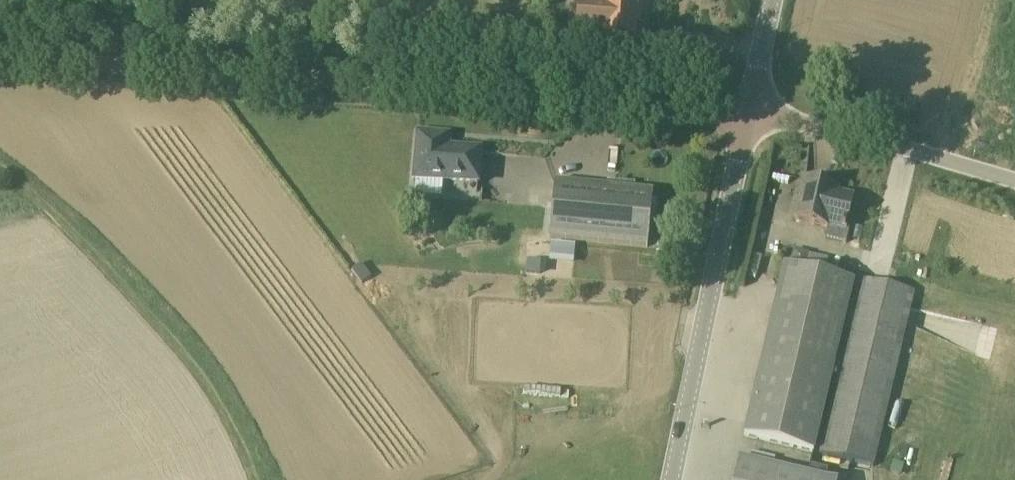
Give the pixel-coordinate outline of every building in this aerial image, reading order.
[(635,24),(640,24),(641,10),(639,10),(640,0),(581,0),(580,6),(578,29),(605,31),(605,36),(634,39),(635,24)] [(482,151),(448,148),(449,136),(419,134),(415,179),(479,185),(482,151)] [(654,192),(619,188),(619,180),(607,179),(606,187),(556,182),(550,237),(558,238),(648,247),(654,192)] [(853,198),(837,194),(838,190),(804,182),(796,219),(828,227),(826,238),(846,242),(849,229),(846,228),(853,198)] [(551,241),(550,256),(574,259),(576,244),(551,241)] [(794,249),(791,263),(806,266),(809,252),(794,249)] [(854,281),(833,274),(784,262),(744,437),(813,453),(854,281)] [(915,293),(862,280),(839,373),(820,454),(872,467),(915,293)] [(739,458),(734,479),(833,479),(827,478),(809,474),(739,458)] [(891,473),(901,476),(904,464),(894,462),(891,473)] [(812,464),(809,474),(827,478),(829,468),(812,464)]
